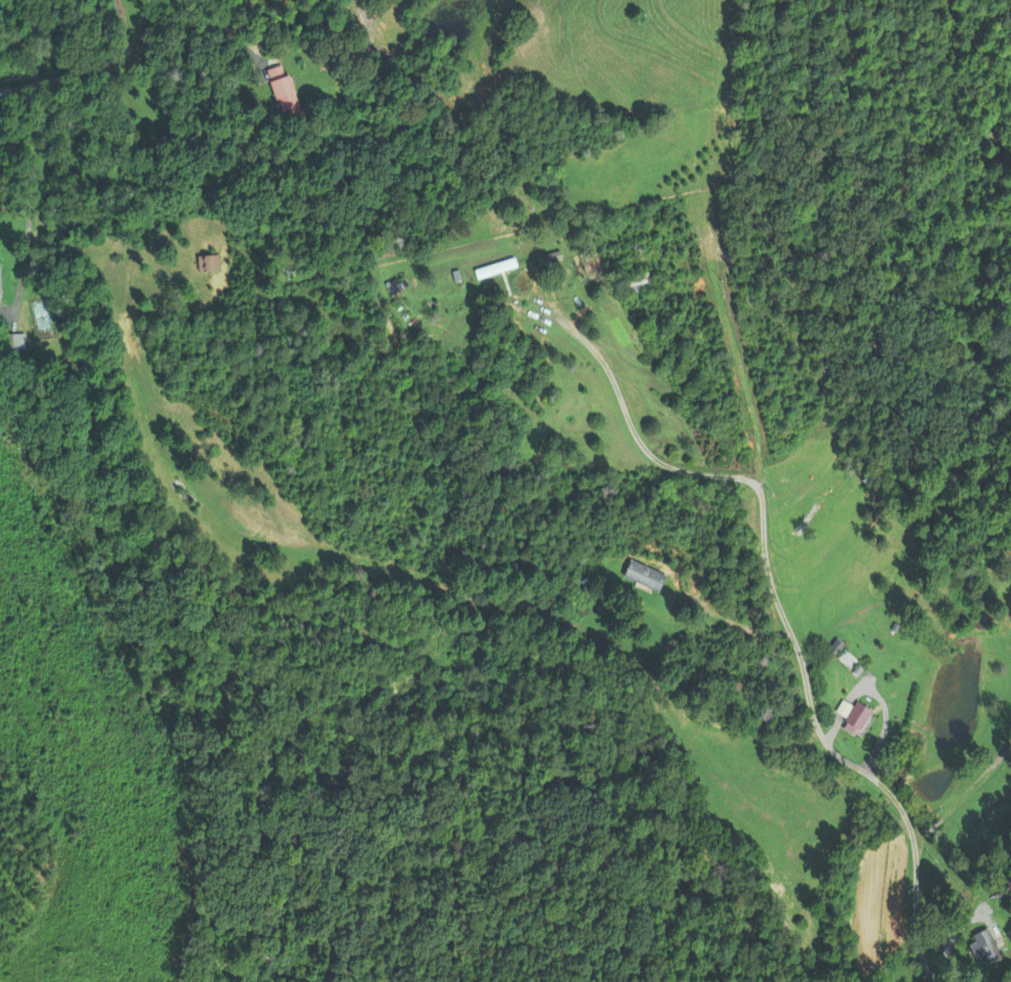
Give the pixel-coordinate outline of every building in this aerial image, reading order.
[(267,69),(281,120),(299,115),(285,64),(267,69)] [(221,271),(221,255),(198,256),(199,272),(221,271)] [(476,275),(513,269),(512,261),(475,267),(476,275)] [(655,285),(650,270),(620,279),(625,294),(655,285)] [(622,577),(658,592),(666,575),(629,559),(622,577)] [(855,660),(845,652),(839,659),(850,668),(855,660)] [(870,709),(853,702),(842,730),(859,737),(870,709)] [(996,955),(991,931),(975,934),(979,958),(996,955)]
